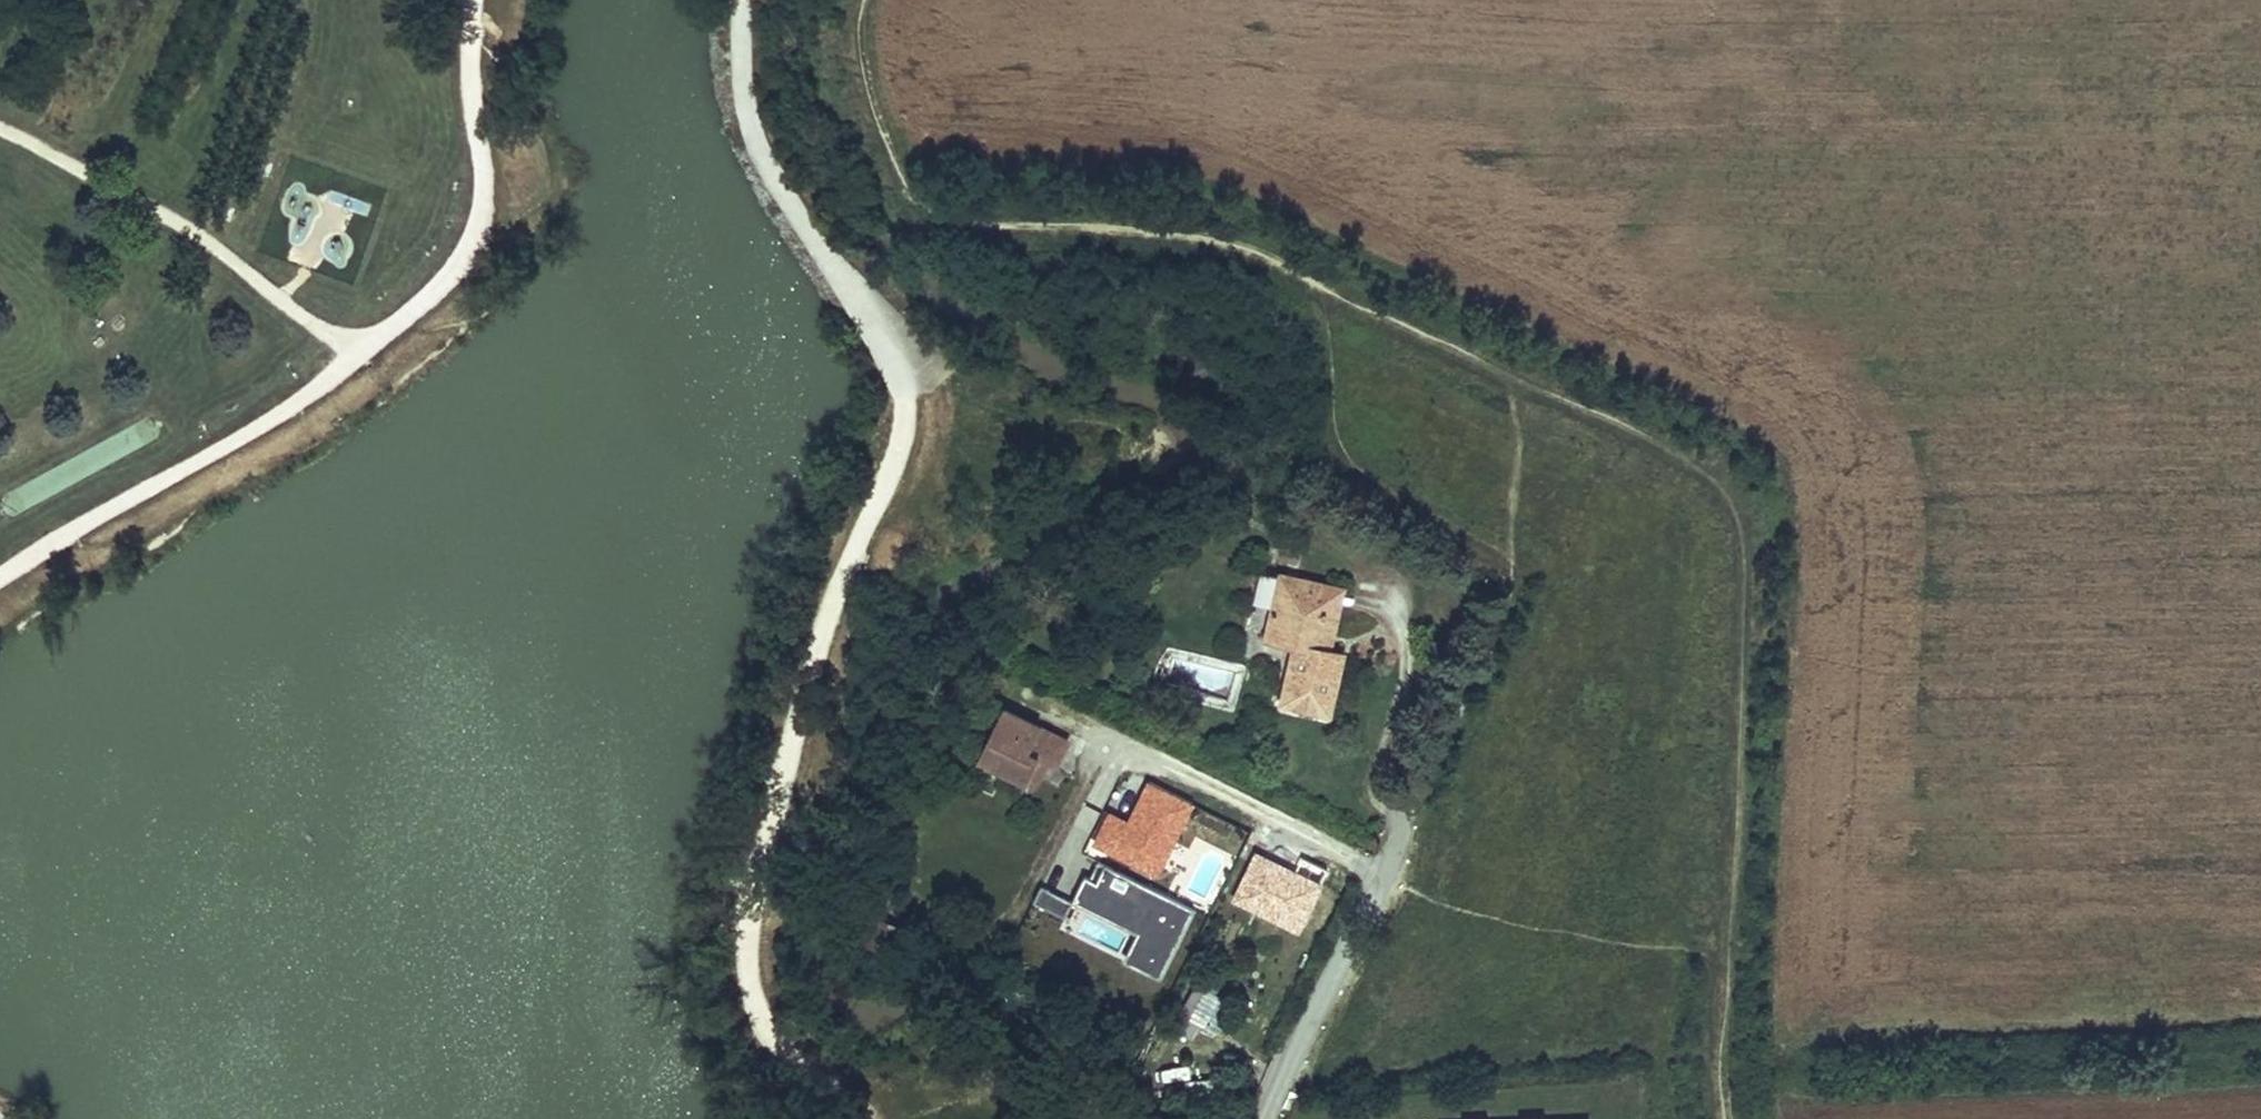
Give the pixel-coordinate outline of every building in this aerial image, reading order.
[(1264,570),(1245,650),(1285,659),(1277,700),(1287,702),(1332,712),(1345,652),(1335,649),(1344,605),(1334,602),(1336,586),(1284,574),(1264,570)] [(1006,711),(981,761),(1028,785),(1040,762),(1056,770),(1070,742),(1006,711)] [(1246,885),(1163,871),(1168,835),(1113,827),(1108,862),(1128,866),(1123,894),(1142,896),(1138,913),(1157,916),(1154,937),(1236,949),(1246,885)] [(1309,934),(1321,903),(1298,895),(1287,925),(1309,934)] [(1190,981),(1180,1031),(1200,1035),(1210,984),(1190,981)]
